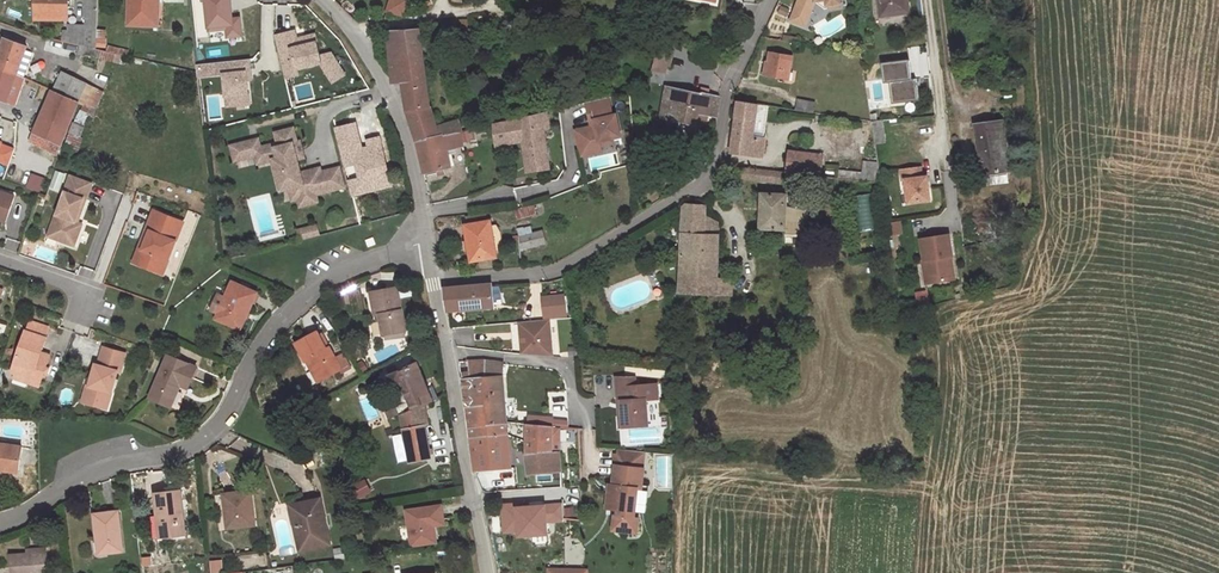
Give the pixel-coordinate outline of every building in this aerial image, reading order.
[(68,0),(36,0),(35,19),(68,20),(68,0)] [(159,0),(156,0),(129,0),(128,24),(158,25),(158,2),(159,0)] [(407,0),(406,0),(390,0),(387,11),(402,15),(407,0)] [(790,21),(804,26),(814,1),(823,0),(799,0),(790,21)] [(826,0),(823,0),(814,1),(824,9),(827,8),(827,5),(826,0)] [(907,0),(880,0),(882,15),(908,12),(907,0)] [(785,16),(788,9),(782,6),(779,13),(785,16)] [(105,38),(106,30),(96,29),(96,38),(105,38)] [(481,34),(481,29),(457,29),(458,38),(476,38),(476,34),(481,34)] [(423,49),(421,30),(388,31),(390,50),(423,49)] [(26,46),(5,38),(0,51),(0,68),(16,74),(25,50),(26,46)] [(106,47),(106,38),(105,38),(96,38),(96,46),(106,47)] [(671,51),(673,45),(659,42),(658,48),(671,51)] [(83,54),(85,46),(78,45),(76,53),(82,55),(83,54)] [(99,58),(101,50),(96,49),(85,46),(83,54),(99,58)] [(125,56),(127,50),(108,46),(107,51),(114,53),(119,54),(125,56)] [(667,66),(671,51),(658,48),(654,63),(667,66)] [(430,107),(423,49),(390,50),(393,82),(403,82),(407,112),(417,142),(459,132),(462,131),(458,120),(436,128),(430,107)] [(24,77),(32,52),(25,50),(16,74),(24,77)] [(111,62),(114,53),(107,51),(101,50),(99,58),(111,62)] [(789,75),(792,56),(769,52),(768,62),(771,63),(769,76),(788,79),(789,75)] [(124,65),(127,56),(125,56),(119,54),(117,63),(124,65)] [(878,85),(879,99),(889,99),(890,102),(913,101),(910,60),(881,63),(883,84),(878,85)] [(665,73),(667,66),(654,63),(652,70),(665,73)] [(16,74),(0,68),(0,100),(6,102),(7,101),(16,74)] [(90,107),(98,89),(62,72),(53,90),(52,91),(79,102),(90,107)] [(14,104),(24,77),(16,74),(7,101),(14,104)] [(716,117),(719,96),(708,94),(710,89),(701,87),(700,91),(701,92),(700,93),(666,86),(660,118),(696,125),(697,121),(698,113),(706,115),(716,117)] [(95,109),(103,92),(98,89),(90,107),(95,109)] [(79,102),(52,91),(35,133),(51,141),(61,146),(79,102)] [(613,115),(608,97),(586,102),(590,121),(594,120),(595,126),(591,127),(575,130),(580,150),(601,146),(600,141),(610,139),(621,136),(616,115),(613,115)] [(812,112),(814,103),(799,100),(797,110),(812,112)] [(753,137),(758,104),(738,101),(730,152),(761,156),(764,139),(753,137)] [(764,139),(769,106),(758,104),(753,137),(764,139)] [(549,169),(543,129),(549,128),(546,112),(493,124),(495,145),(523,140),(528,172),(549,169)] [(705,122),(706,115),(698,113),(697,121),(705,122)] [(885,142),(882,120),(871,121),(875,143),(885,142)] [(1003,152),(999,121),(975,125),(979,150),(982,150),(983,157),(980,158),(982,175),(983,175),(984,184),(1008,181),(1007,171),(1009,171),(1006,152),(1003,152)] [(300,173),(297,159),(296,159),(294,152),(302,150),(300,142),(297,142),(293,128),(275,133),(278,143),(278,147),(275,148),(274,144),(260,147),(258,139),(250,141),(252,150),(254,150),(255,156),(257,164),(273,160),(281,191),(289,189),(292,200),(298,199),(300,206),(318,202),(316,194),(315,193),(325,190),(326,192),(344,187),(339,167),(321,172),(309,175),(308,171),(300,173)] [(475,139),(473,129),(460,132),(463,142),(475,139)] [(451,167),(447,149),(462,146),(459,132),(417,142),(425,176),(439,173),(442,172),(441,169),(445,168),(451,167)] [(51,141),(35,133),(31,141),(47,149),(51,141)] [(58,154),(61,146),(51,141),(47,149),(58,154)] [(255,156),(254,150),(252,150),(250,141),(230,146),(234,161),(255,156)] [(602,151),(601,146),(580,150),(581,156),(602,151)] [(303,157),(302,150),(294,152),(296,159),(297,159),(303,157)] [(819,175),(821,155),(791,151),(789,172),(808,174),(819,175)] [(863,161),(862,180),(877,180),(877,161),(863,161)] [(930,200),(927,176),(922,177),(920,166),(901,169),(902,180),(905,180),(908,203),(930,200)] [(780,181),(781,172),(743,168),(742,177),(780,181)] [(58,190),(64,173),(56,170),(50,187),(58,190)] [(807,184),(808,174),(789,172),(788,182),(807,184)] [(79,218),(85,199),(83,198),(90,182),(70,174),(50,231),(65,236),(68,243),(74,246),(82,224),(75,222),(77,217),(79,218)] [(0,192),(0,219),(5,221),(14,197),(0,192)] [(785,229),(787,195),(762,194),(761,228),(785,229)] [(877,229),(872,194),(851,197),(857,233),(877,229)] [(536,213),(534,204),(520,208),(516,208),(518,218),(536,213)] [(718,255),(718,235),(704,234),(705,219),(706,205),(686,204),(683,207),(682,232),(679,293),(716,295),(717,279),(717,269),(716,269),(716,255),(718,255)] [(1029,219),(1025,207),(1019,209),(1022,221),(1029,219)] [(168,259),(183,222),(154,210),(146,231),(150,232),(143,249),(139,247),(133,262),(156,271),(161,257),(168,259)] [(504,251),(501,232),(496,224),(491,225),(490,221),(487,222),(486,213),(466,217),(467,225),(466,225),(468,241),(470,250),(471,261),(496,257),(495,252),(504,251)] [(718,235),(719,226),(705,219),(704,234),(718,235)] [(901,233),(899,221),(887,223),(889,235),(901,233)] [(319,236),(317,226),(298,231),(300,241),(319,236)] [(532,234),(530,226),(518,229),(520,237),(532,234)] [(65,236),(50,231),(48,236),(68,243),(65,236)] [(143,249),(150,232),(146,231),(139,247),(143,249)] [(546,243),(543,231),(532,234),(520,237),(523,249),(546,243)] [(952,257),(949,234),(920,239),(924,260),(922,261),(924,270),(930,269),(932,283),(954,279),(952,264),(950,265),(948,257),(951,257),(952,257)] [(373,237),(365,240),(368,247),(375,244),(373,237)] [(163,274),(168,259),(161,257),(156,271),(163,274)] [(932,283),(930,269),(924,270),(926,284),(932,283)] [(731,295),(732,280),(717,279),(716,295),(731,295)] [(240,328),(257,293),(232,282),(215,318),(240,328)] [(494,306),(491,285),(444,289),(447,310),(494,306)] [(405,331),(397,287),(371,292),(375,314),(379,313),(381,320),(383,335),(388,334),(401,332),(405,331)] [(565,312),(563,296),(543,298),(544,314),(565,312)] [(552,357),(549,320),(522,322),(523,333),(520,337),(522,354),(552,357)] [(41,352),(46,337),(43,336),(46,327),(32,322),(28,331),(26,330),(11,372),(15,374),(14,378),(39,386),(50,355),(41,352)] [(352,367),(344,353),(335,358),(329,347),(325,349),(319,336),(317,332),(295,343),(305,361),(308,360),(319,381),(340,370),(341,373),(352,367)] [(329,347),(322,334),(319,336),(325,349),(329,347)] [(425,341),(420,334),(411,338),(415,346),(425,341)] [(120,372),(125,353),(103,347),(98,364),(95,363),(91,379),(88,387),(86,386),(82,401),(100,407),(105,391),(111,393),(118,371),(120,372)] [(187,388),(196,367),(168,355),(150,398),(170,407),(180,385),(187,388)] [(427,389),(418,364),(421,363),(418,357),(412,360),(413,363),(397,369),(397,370),(396,370),(394,364),(387,367),(390,373),(388,373),(393,387),(402,384),(410,403),(386,413),(388,419),(399,414),(400,415),(401,415),(402,415),(425,404),(436,399),(431,387),(427,389)] [(319,381),(308,360),(305,361),(316,382),(319,381)] [(487,392),(485,360),(469,361),(470,372),(462,373),(467,407),(484,405),(483,393),(487,392)] [(506,422),(501,362),(485,360),(487,392),(483,393),(484,405),(484,424),(506,422)] [(367,369),(363,362),(357,366),(361,372),(367,369)] [(657,399),(656,384),(635,386),(634,378),(616,377),(618,401),(621,401),(623,427),(647,425),(645,399),(657,399)] [(107,409),(111,393),(105,391),(100,407),(107,409)] [(431,458),(425,425),(428,425),(425,404),(402,415),(401,415),(410,462),(431,458)] [(484,424),(484,405),(467,407),(469,426),(484,424)] [(550,425),(550,419),(529,417),(528,423),(550,425)] [(507,434),(506,422),(484,424),(469,426),(471,438),(507,434)] [(436,423),(437,443),(447,443),(446,423),(436,423)] [(560,452),(560,427),(552,426),(552,425),(550,425),(528,423),(527,423),(527,441),(526,454),(560,452)] [(510,468),(507,434),(471,438),(475,471),(510,468)] [(22,447),(0,444),(0,469),(7,470),(18,472),(22,447)] [(643,458),(644,452),(617,449),(616,455),(643,458)] [(561,471),(560,452),(526,454),(524,455),(527,474),(561,471)] [(641,489),(643,469),(642,469),(643,458),(616,455),(613,484),(610,509),(618,510),(617,516),(615,516),(613,530),(636,533),(638,518),(634,518),(635,512),(636,504),(637,490),(637,489),(641,489)] [(185,534),(180,490),(155,493),(158,516),(160,537),(185,534)] [(646,505),(648,492),(637,490),(636,504),(639,505),(646,505)] [(254,525),(250,491),(223,494),(227,528),(254,525)] [(330,543),(319,499),(297,505),(302,527),(297,528),(302,549),(330,543)] [(302,527),(297,505),(297,503),(290,505),(295,528),(297,528),(302,527)] [(433,525),(432,520),(443,518),(441,505),(406,510),(411,546),(436,542),(433,525)] [(564,517),(576,516),(575,506),(563,508),(564,517)] [(122,551),(117,511),(94,514),(99,554),(122,551)] [(46,552),(27,553),(10,555),(11,572),(48,572),(46,552)] [(221,572),(220,561),(210,562),(211,572),(221,572)]
